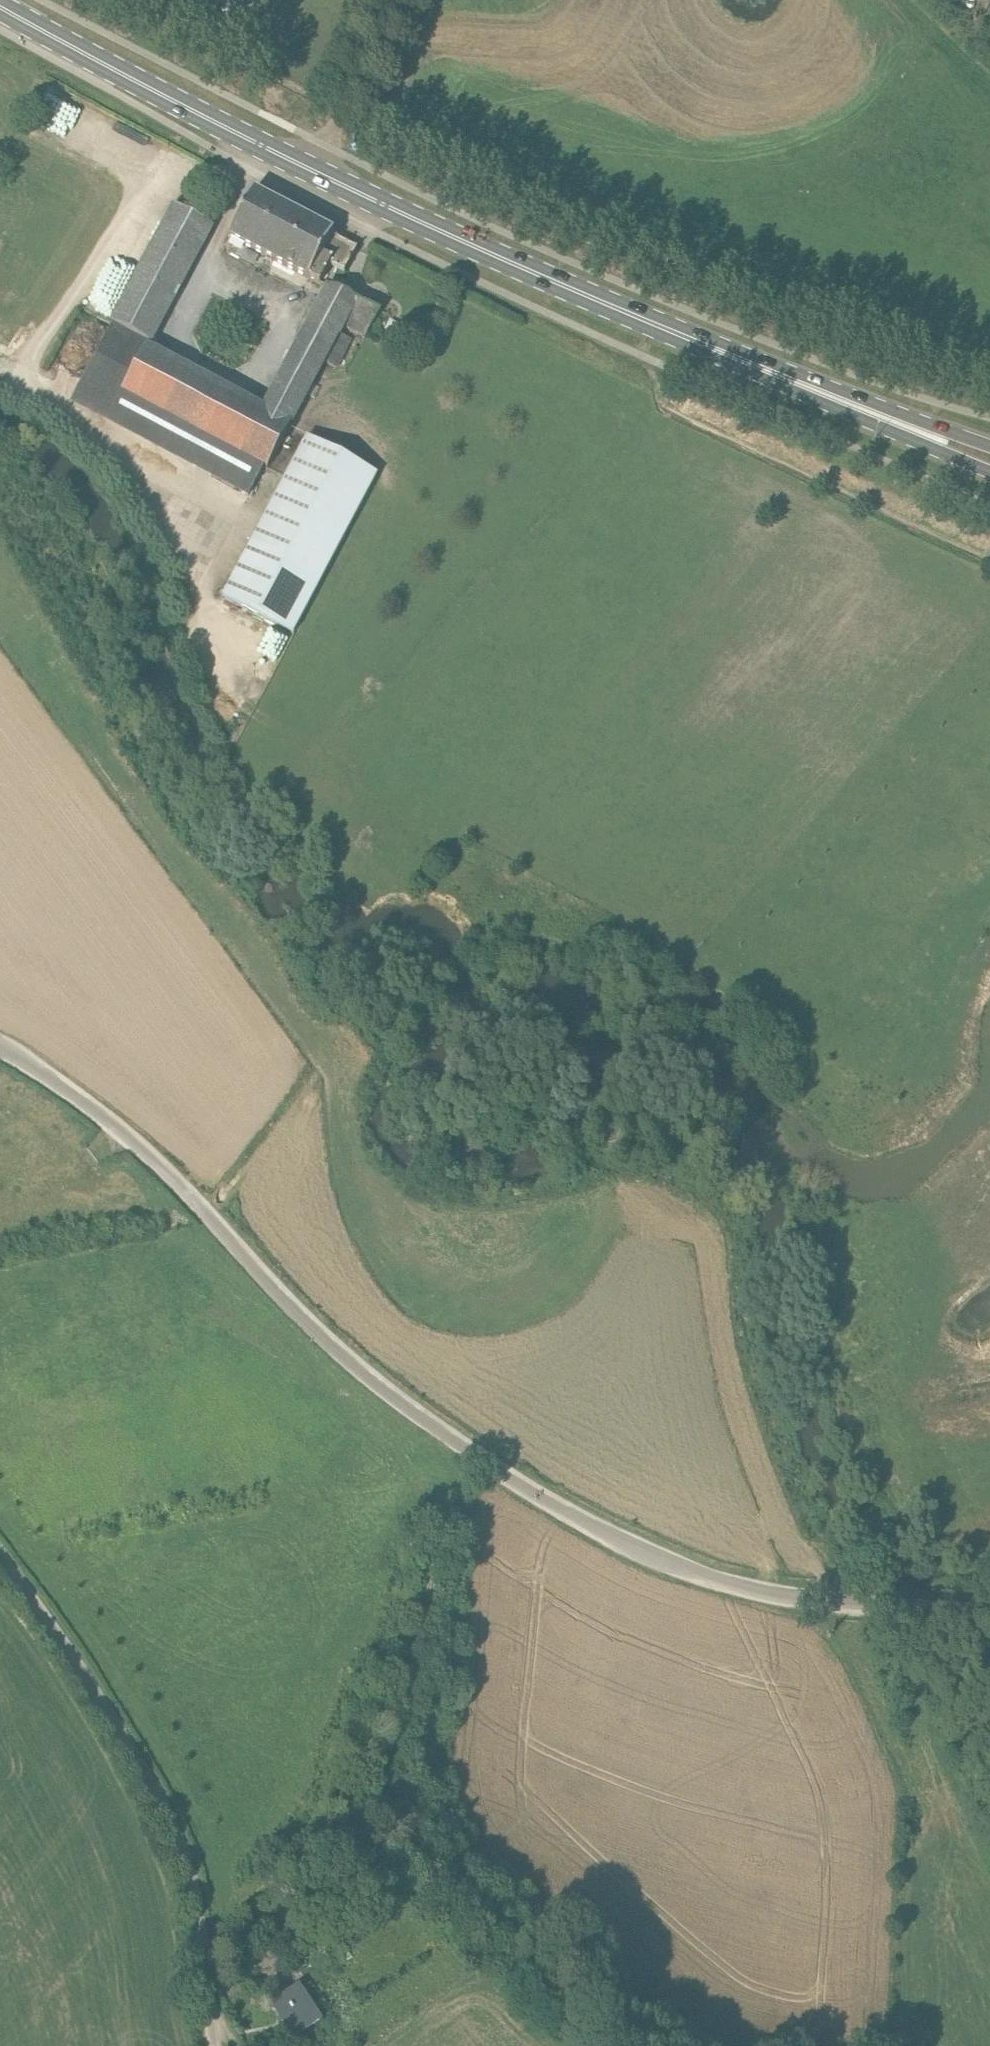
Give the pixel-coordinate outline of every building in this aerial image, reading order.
[(229,236),(273,259),(298,213),(253,190),(229,236)] [(155,329),(212,225),(175,206),(117,309),(109,321),(112,322),(70,402),(247,497),(264,465),(267,467),(275,454),(323,361),(337,368),(351,340),(337,334),(341,326),(363,337),(378,311),(326,285),(263,406),(147,345),(153,335),(152,335),(155,329)] [(333,232),(298,213),(273,259),(321,284),(329,265),(345,273),(357,248),(332,235),(333,232)] [(377,473),(306,436),(222,595),(293,633),(377,473)] [(351,1957),(349,1955),(342,1946),(333,1953),(339,1962),(341,1965),(351,1957)] [(290,1960),(296,1969),(306,1962),(302,1955),(300,1953),(290,1960)] [(320,2019),(298,1986),(273,2003),(294,2036),(320,2019)]
